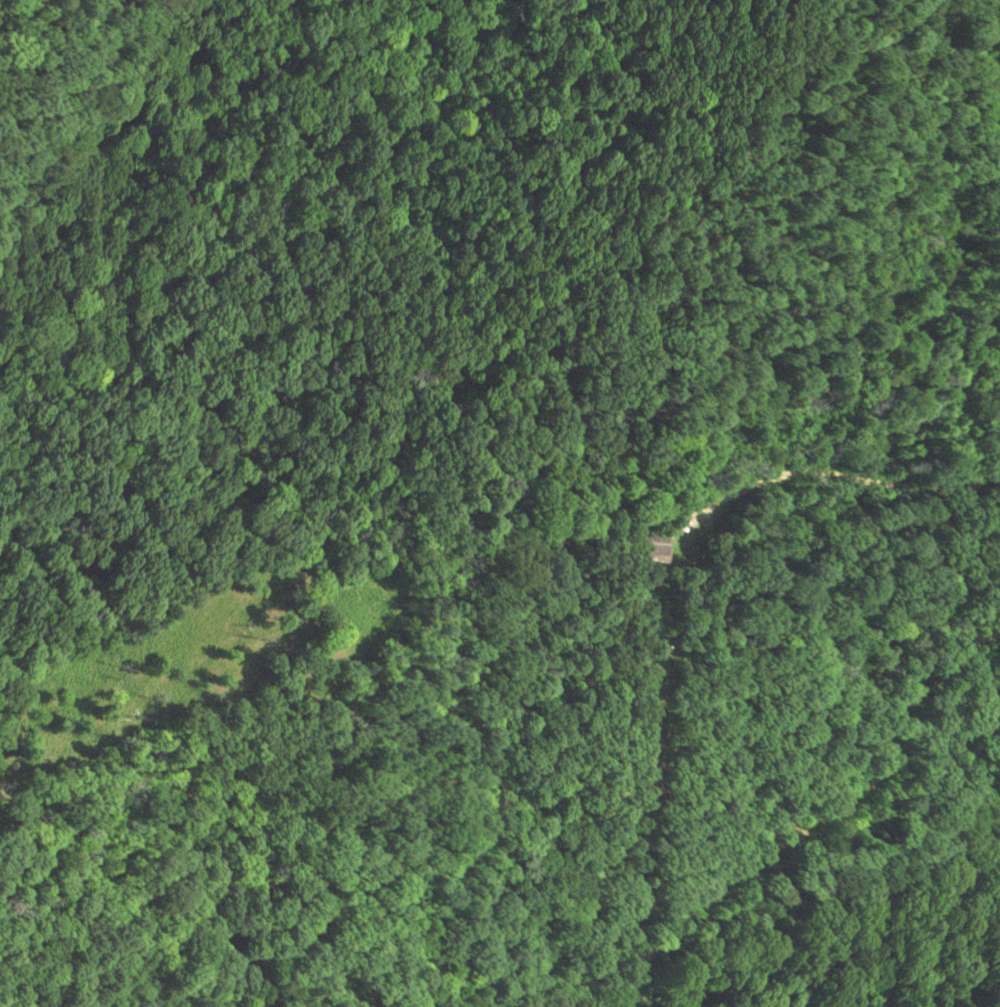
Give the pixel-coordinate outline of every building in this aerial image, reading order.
[(627,529),(627,554),(667,555),(668,530),(627,529)]
